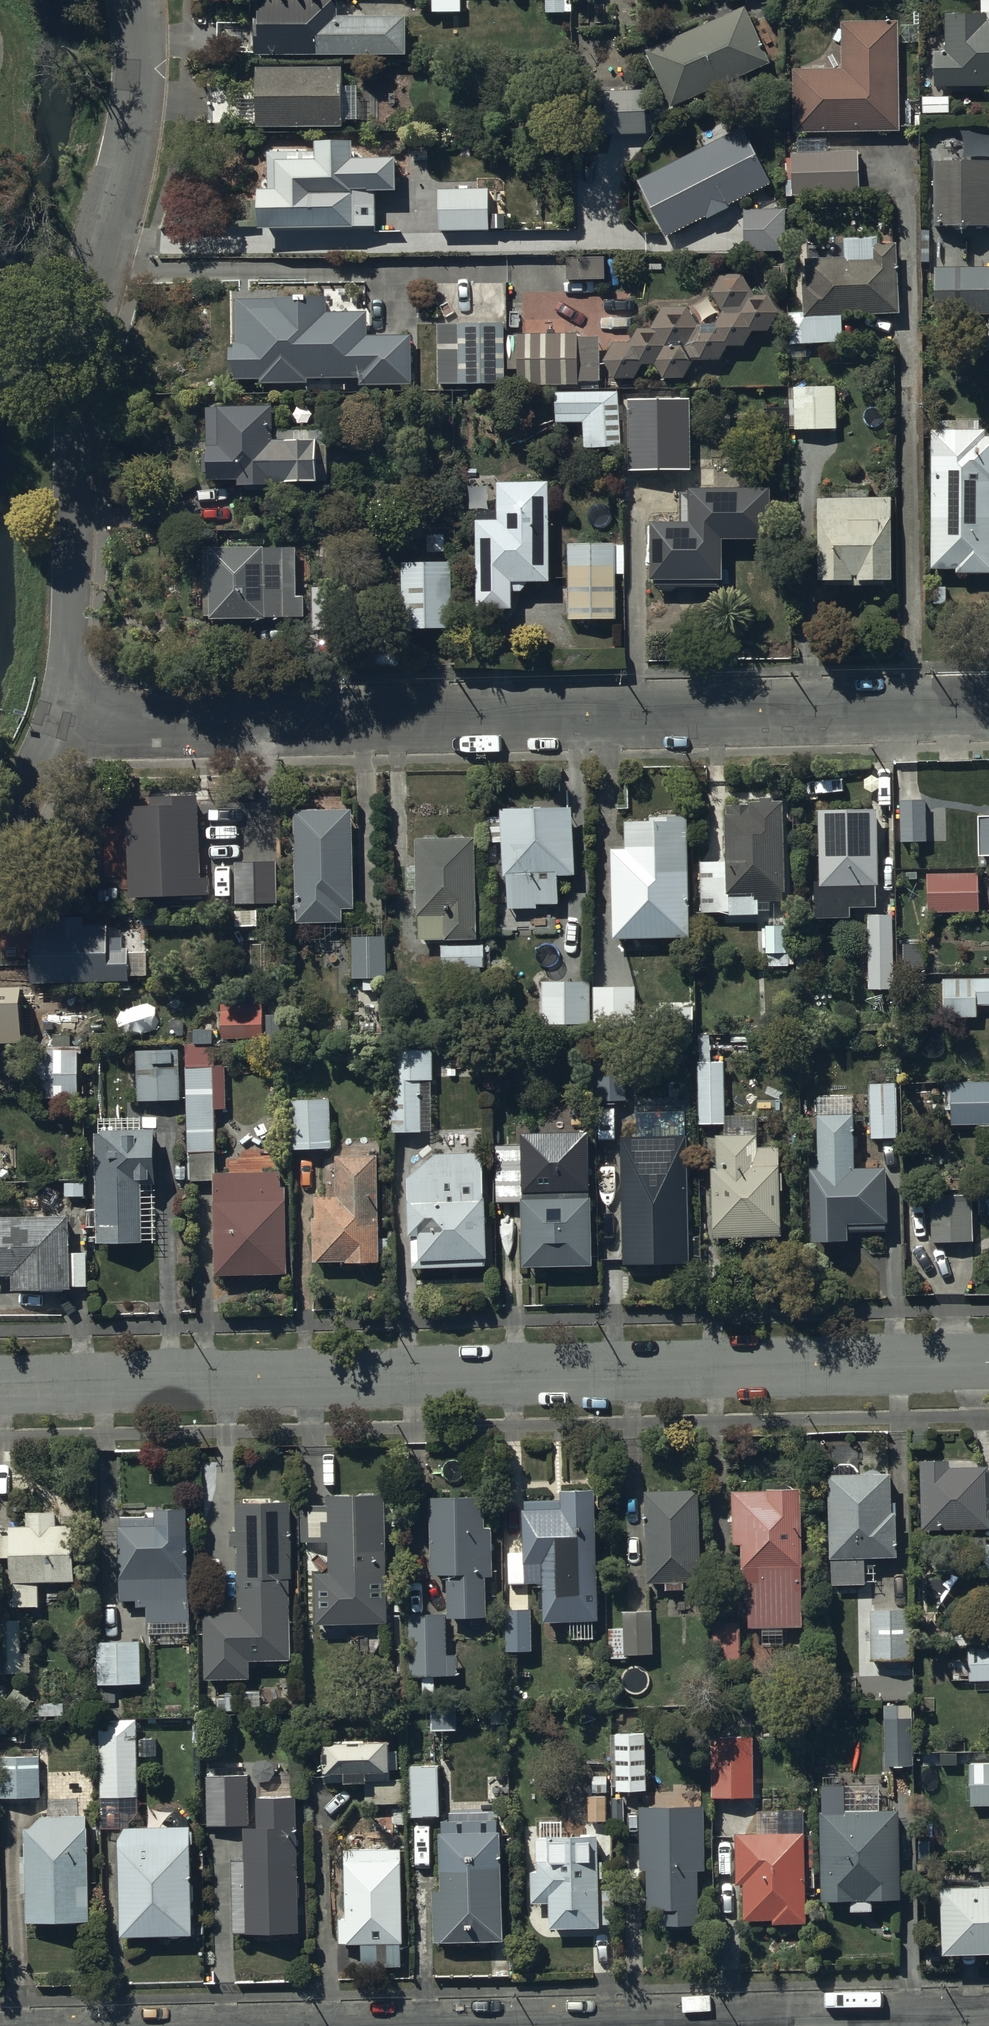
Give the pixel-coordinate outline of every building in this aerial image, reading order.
[(259,20),(256,20),(256,58),(406,58),(406,19),(338,19),(338,0),(259,0),(259,20)] [(745,9),(646,53),(672,110),(771,66),(745,9)] [(986,24),(986,17),(945,17),(945,54),(933,54),(933,88),(988,88),(988,24),(986,24)] [(899,132),(897,24),(842,24),(843,71),(793,71),(794,134),(899,132)] [(342,71),(256,70),(257,130),(343,129),(343,118),(355,118),(355,95),(342,95),(342,71)] [(646,93),(583,93),(583,136),(646,136),(646,93)] [(744,130),(640,183),(669,238),(772,186),(744,130)] [(375,230),(375,163),(352,163),(352,145),(315,145),(315,162),(306,162),(306,153),(268,153),(268,192),(259,192),(259,232),(375,230)] [(860,154),(792,154),(791,195),(859,195),(860,154)] [(933,163),(933,228),(988,229),(988,164),(933,163)] [(439,191),(440,232),(489,232),(489,202),(499,202),(499,191),(439,191)] [(786,211),(744,211),(744,253),(786,253),(786,211)] [(899,315),(898,246),(879,246),(878,240),(846,240),(845,261),(806,260),(807,286),(803,286),(804,315),(790,316),(790,347),(842,345),(842,316),(899,315)] [(605,281),(605,258),(568,258),(568,281),(605,281)] [(934,269),(934,317),(985,317),(985,352),(988,352),(988,269),(934,269)] [(754,297),(743,276),(722,278),(712,295),(723,315),(714,327),(698,327),(688,311),(664,311),(653,332),(638,332),(630,344),(614,345),(603,362),(615,380),(635,380),(642,368),(655,368),(663,381),(684,381),(695,362),(721,362),(728,348),(745,348),(754,334),(769,334),(780,314),(768,297),(754,297)] [(230,309),(235,309),(235,350),(230,350),(230,375),(235,375),(235,381),(260,382),(260,385),(308,385),(308,380),(359,380),(359,386),(412,386),(412,338),(368,338),(368,315),(327,314),(327,300),(276,300),(276,291),(230,291),(230,309)] [(505,385),(504,326),(439,326),(440,385),(505,385)] [(578,336),(518,337),(519,387),(578,386),(578,383),(599,383),(599,339),(578,339),(578,336)] [(837,431),(837,388),(790,389),(790,428),(796,428),(796,431),(837,431)] [(620,394),(556,394),(556,424),(584,424),(584,449),(620,449),(620,394)] [(690,469),(689,399),(626,400),(627,470),(690,469)] [(273,411),(219,410),(219,412),(207,412),(208,483),(238,483),(238,488),(277,488),(277,485),(318,485),(317,482),(327,482),(326,433),(274,434),(273,411)] [(932,433),(932,572),(957,572),(957,576),(988,576),(988,440),(986,440),(986,433),(932,433)] [(551,585),(549,485),(498,486),(498,514),(479,514),(479,522),(477,522),(477,586),(500,585),(506,594),(523,594),(526,586),(551,585)] [(769,488),(688,489),(688,522),(649,522),(650,580),(722,579),(722,539),(770,539),(769,488)] [(894,583),(893,501),(819,501),(820,584),(894,583)] [(615,546),(569,546),(570,622),(615,622),(615,546)] [(295,550),(211,551),(211,553),(204,553),(204,610),(211,610),(211,621),(305,620),(305,600),(295,600),(295,550)] [(453,631),(452,563),(403,564),(404,632),(453,631)] [(199,899),(197,799),(151,800),(151,810),(128,810),(129,899),(199,899)] [(771,904),(786,904),(785,806),(778,806),(778,800),(761,801),(761,806),(741,806),(741,809),(726,809),(727,839),(723,839),(723,855),(727,855),(727,863),(702,864),(702,909),(707,909),(707,914),(730,914),(730,918),(759,918),(759,912),(771,912),(771,904)] [(927,843),(927,802),(901,802),(901,843),(927,843)] [(574,877),(572,810),(501,812),(504,879),(507,879),(508,912),(537,911),(537,907),(559,906),(559,878),(574,877)] [(851,909),(876,909),(876,887),(878,887),(877,812),(819,813),(820,886),(815,886),(816,921),(851,921),(851,909)] [(352,813),(295,813),(297,924),(343,925),(343,911),(352,911),(352,813)] [(979,818),(980,859),(988,859),(988,818),(979,818)] [(691,940),(688,819),(625,821),(626,851),(612,852),(614,942),(691,940)] [(477,943),(476,840),(416,840),(416,869),(407,869),(407,893),(414,893),(414,911),(417,911),(417,919),(419,919),(419,943),(477,943)] [(277,906),(277,863),(235,864),(236,907),(277,906)] [(979,913),(978,874),(928,875),(929,914),(979,913)] [(870,918),(870,971),(872,971),(872,989),(885,989),(885,971),(893,971),(892,918),(870,918)] [(31,951),(31,985),(130,984),(130,951),(123,951),(122,938),(108,938),(108,928),(84,928),(84,920),(55,921),(55,929),(34,929),(35,951),(31,951)] [(387,981),(386,933),(353,934),(354,981),(387,981)] [(924,946),(903,946),(903,970),(924,970),(924,946)] [(485,947),(441,947),(441,967),(485,967),(485,947)] [(947,982),(948,1017),(977,1017),(977,1006),(988,1006),(988,981),(947,982)] [(591,984),(542,984),(542,1027),(591,1027),(591,984)] [(3,1049),(3,1046),(49,1045),(48,1014),(25,1015),(25,1004),(3,1004),(3,989),(0,989),(0,1049),(3,1049)] [(263,1030),(263,1004),(222,1004),(223,1045),(264,1044),(264,1049),(278,1048),(277,1030),(263,1030)] [(287,1276),(286,1190),(282,1190),(282,1174),(216,1175),(215,1111),(226,1111),(225,1046),(187,1046),(188,1182),(214,1181),(216,1276),(287,1276)] [(79,1051),(28,1051),(29,1100),(79,1100),(79,1051)] [(180,1102),(179,1053),(137,1053),(138,1102),(180,1102)] [(433,1053),(391,1053),(391,1135),(429,1135),(429,1084),(433,1084),(433,1053)] [(779,1175),(779,1149),(757,1149),(757,1117),(724,1118),(724,1065),(700,1065),(700,1127),(725,1127),(725,1137),(716,1137),(717,1170),(712,1171),(713,1241),(781,1239),(780,1193),(783,1193),(783,1175),(779,1175)] [(898,1140),(897,1070),(869,1070),(870,1141),(898,1140)] [(626,1073),(595,1074),(595,1102),(627,1101),(626,1073)] [(952,1084),(952,1127),(988,1126),(988,1084),(952,1084)] [(855,1172),(853,1099),(818,1100),(819,1156),(811,1156),(812,1245),(849,1245),(849,1234),(888,1233),(887,1171),(855,1172)] [(331,1152),(330,1101),(286,1101),(287,1153),(331,1152)] [(155,1185),(155,1132),(96,1133),(97,1247),(143,1247),(142,1186),(155,1185)] [(593,1268),(590,1132),(520,1133),(520,1146),(495,1146),(496,1203),(522,1202),(523,1270),(593,1268)] [(689,1263),(686,1136),(620,1138),(623,1264),(689,1263)] [(486,1268),(483,1155),(436,1156),(407,1180),(409,1240),(411,1240),(412,1270),(486,1268)] [(379,1240),(378,1159),(338,1159),(338,1199),(315,1199),(315,1263),(347,1263),(347,1266),(379,1265),(379,1255),(394,1255),(394,1240),(379,1240)] [(974,1244),(972,1197),(930,1198),(931,1245),(974,1244)] [(0,1221),(0,1278),(13,1278),(13,1294),(71,1294),(71,1289),(87,1289),(87,1255),(70,1255),(70,1221),(0,1221)] [(988,1472),(988,1469),(950,1470),(950,1463),(921,1463),(922,1531),(988,1531),(988,1472)] [(892,1478),(829,1478),(831,1563),(833,1563),(833,1587),(866,1587),(866,1584),(875,1584),(875,1560),(897,1560),(897,1516),(892,1516),(892,1478)] [(701,1583),(700,1492),(646,1493),(648,1587),(666,1586),(667,1593),(686,1592),(686,1584),(701,1583)] [(599,1624),(596,1495),(562,1494),(562,1504),(526,1504),(526,1513),(524,1513),(524,1539),(509,1539),(509,1574),(526,1574),(526,1586),(544,1586),(545,1625),(599,1624)] [(803,1628),(800,1494),(733,1494),(733,1547),(743,1547),(744,1598),(749,1598),(750,1631),(760,1631),(760,1648),(788,1647),(787,1629),(803,1628)] [(387,1627),(386,1498),(330,1499),(330,1510),(300,1509),(301,1544),(330,1544),(330,1576),(316,1576),(316,1627),(387,1627)] [(483,1531),(483,1500),(430,1500),(432,1578),(448,1578),(448,1620),(486,1620),(486,1578),(491,1578),(491,1531),(483,1531)] [(292,1582),(291,1506),(236,1508),(237,1534),(230,1534),(230,1549),(239,1549),(240,1614),(205,1615),(206,1682),(251,1681),(250,1663),(292,1662),(289,1582),(292,1582)] [(190,1636),(188,1513),(156,1514),(156,1519),(122,1520),(122,1530),(119,1530),(120,1604),(137,1603),(137,1610),(147,1610),(147,1637),(190,1636)] [(75,1584),(74,1526),(56,1527),(55,1514),(26,1515),(27,1529),(10,1529),(12,1586),(13,1586),(14,1610),(39,1609),(38,1585),(75,1584)] [(910,1610),(870,1611),(871,1665),(912,1663),(910,1610)] [(532,1611),(506,1611),(506,1654),(533,1653),(532,1611)] [(653,1656),(652,1612),(623,1612),(624,1629),(609,1629),(610,1661),(627,1660),(627,1657),(653,1656)] [(446,1616),(407,1617),(410,1680),(458,1678),(457,1655),(447,1656),(446,1616)] [(21,1657),(20,1621),(0,1622),(0,1676),(21,1675),(21,1673),(32,1673),(32,1657),(21,1657)] [(708,1640),(713,1640),(713,1666),(741,1666),(740,1623),(712,1624),(712,1629),(708,1629),(708,1640)] [(141,1686),(140,1643),(97,1644),(98,1687),(141,1686)] [(969,1649),(970,1683),(988,1682),(988,1649),(969,1649)] [(457,1712),(431,1712),(431,1733),(457,1733),(457,1712)] [(913,1768),(912,1720),(885,1720),(885,1769),(913,1768)] [(137,1799),(136,1721),(100,1721),(100,1799),(137,1799)] [(363,1728),(324,1728),(324,1785),(345,1785),(345,1788),(366,1788),(366,1803),(399,1803),(399,1784),(391,1784),(391,1772),(398,1772),(398,1752),(389,1752),(389,1747),(365,1747),(365,1743),(363,1743),(363,1728)] [(645,1735),(615,1736),(617,1791),(647,1790),(645,1735)] [(752,1800),(753,1739),(712,1739),(712,1799),(752,1800)] [(0,1758),(0,1800),(40,1800),(40,1758),(0,1758)] [(970,1765),(970,1808),(988,1808),(988,1765),(970,1765)] [(438,1767),(410,1768),(412,1820),(440,1819),(438,1767)] [(214,1776),(206,1776),(206,1829),(248,1829),(247,1776),(232,1776),(232,1768),(214,1768),(214,1776)] [(823,1904),(851,1904),(851,1914),(872,1914),(872,1903),(901,1902),(898,1814),(846,1815),(845,1784),(822,1784),(823,1815),(820,1815),(823,1904)] [(300,1935),(296,1799),(293,1799),(292,1785),(260,1786),(261,1802),(257,1802),(257,1831),(245,1832),(246,1862),(232,1863),(234,1937),(300,1935)] [(589,1823),(606,1823),(606,1797),(589,1797),(589,1823)] [(705,1809),(640,1810),(641,1873),(647,1873),(648,1912),(661,1912),(662,1929),(699,1929),(699,1873),(706,1873),(705,1809)] [(758,1835),(737,1835),(737,1888),(743,1888),(743,1923),(772,1923),(772,1927),(806,1927),(805,1813),(758,1813),(758,1835)] [(22,1896),(26,1896),(26,1925),(90,1923),(87,1818),(43,1818),(32,1832),(26,1832),(26,1859),(21,1859),(22,1896)] [(443,1836),(440,1836),(441,1894),(433,1894),(433,1946),(504,1945),(502,1822),(488,1822),(489,1835),(483,1836),(483,1823),(463,1824),(463,1835),(459,1835),(458,1824),(442,1824),(443,1836)] [(536,1841),(536,1865),(538,1865),(538,1875),(531,1875),(531,1906),(550,1906),(550,1932),(601,1931),(601,1926),(612,1926),(612,1893),(599,1893),(599,1881),(604,1881),(604,1865),(596,1865),(596,1837),(563,1837),(563,1823),(541,1823),(541,1841),(536,1841)] [(195,1887),(191,1887),(190,1847),(194,1847),(194,1831),(189,1831),(189,1830),(126,1831),(119,1843),(121,1940),(192,1938),(191,1905),(196,1904),(195,1887)] [(339,1947),(360,1946),(361,1969),(400,1968),(399,1945),(403,1945),(401,1851),(345,1851),(347,1922),(339,1922),(339,1947)] [(978,1891),(978,1888),(948,1888),(948,1892),(942,1892),(944,1960),(988,1958),(988,1891),(978,1891)]
